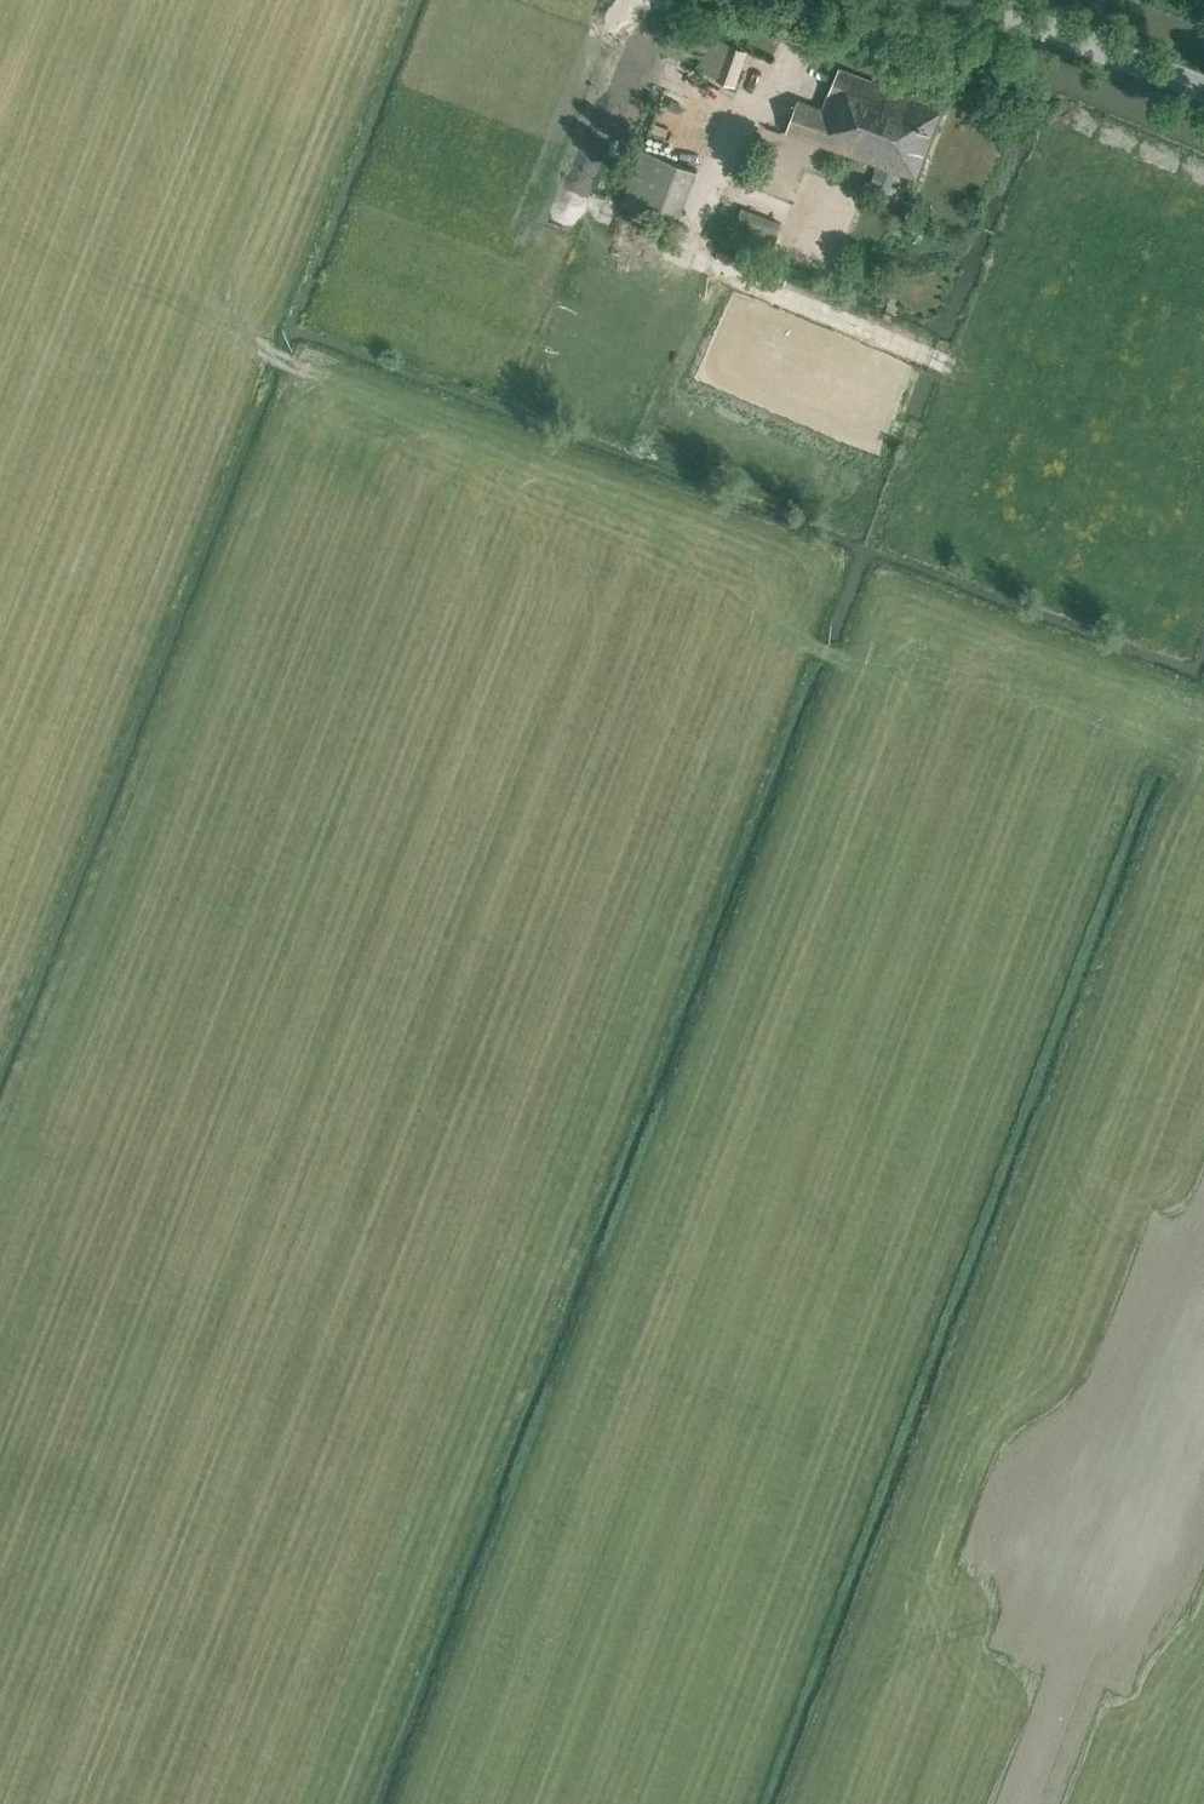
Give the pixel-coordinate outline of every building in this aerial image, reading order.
[(749,53),(728,45),(713,39),(700,72),(736,87),(749,53)] [(920,181),(946,110),(841,70),(826,110),(801,101),(790,132),(920,181)] [(679,225),(699,170),(644,149),(623,203),(679,225)] [(743,208),(736,227),(777,242),(784,223),(743,208)] [(904,492),(911,475),(896,469),(889,485),(904,492)]
